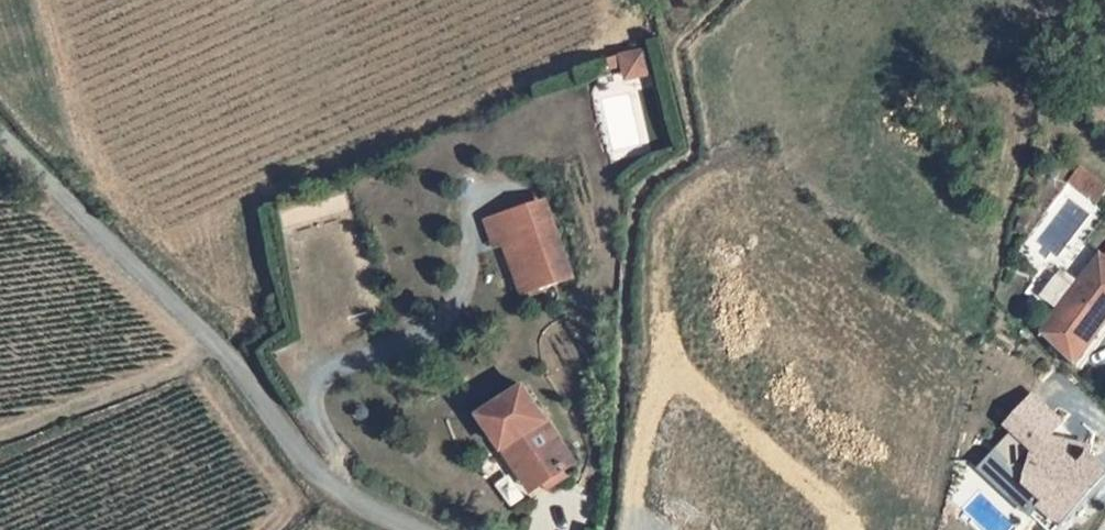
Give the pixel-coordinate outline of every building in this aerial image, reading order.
[(645,50),(618,57),(624,81),(651,74),(645,50)] [(1087,183),(1081,178),(1070,192),(1077,197),(1087,183)] [(1077,197),(1098,212),(1104,203),(1104,196),(1087,183),(1077,197)] [(556,283),(587,274),(555,200),(534,207),(556,283)] [(556,283),(534,207),(504,216),(512,241),(522,237),(538,288),(556,283)] [(1104,340),(1104,268),(1102,266),(1044,345),(1077,379),(1104,340)] [(544,484),(545,483),(570,468),(579,463),(534,385),(488,410),(508,444),(518,438),(544,484)] [(1042,500),(1037,505),(1057,524),(1104,474),(1104,471),(1086,453),(1088,446),(1045,436),(1060,421),(1033,395),(1003,426),(1011,434),(1029,452),(1021,482),(1042,500)] [(1029,452),(1011,434),(977,468),(1027,514),(1037,505),(1042,500),(1021,482),(1029,452)] [(508,444),(534,489),(544,484),(518,438),(508,444)] [(574,474),(570,468),(545,483),(549,489),(574,474)]
